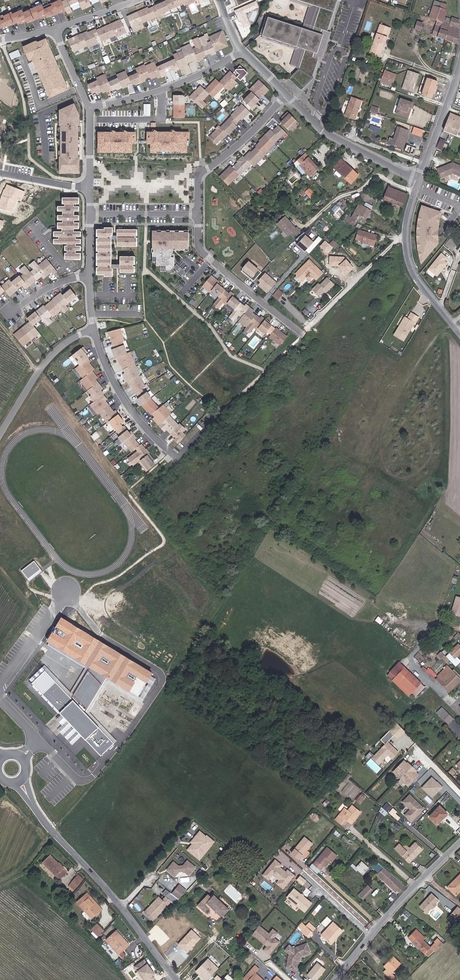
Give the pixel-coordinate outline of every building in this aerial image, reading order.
[(55,2),(56,3),(60,13),(63,11),(64,13),(70,10),(65,0),(59,0),(55,2)] [(78,0),(65,0),(70,10),(71,13),(77,10),(76,9),(74,4),(79,2),(78,0)] [(160,16),(161,18),(167,15),(165,11),(172,7),(169,0),(162,0),(160,1),(161,3),(155,5),(160,16)] [(173,8),(186,2),(185,0),(169,0),(172,7),(173,8)] [(341,0),(298,0),(323,8),(315,31),(271,17),(265,35),(267,35),(309,49),(303,68),(296,75),(307,86),(316,77),(322,59),(316,57),(317,54),(318,52),(321,53),(327,34),(324,33),(325,31),(325,29),(331,30),(341,0)] [(262,7),(259,1),(239,10),(247,27),(254,24),(249,12),(262,7)] [(47,7),(45,3),(34,7),(39,18),(44,17),(44,18),(50,15),(47,7)] [(60,13),(56,3),(47,7),(50,15),(51,16),(56,14),(56,15),(60,13)] [(146,22),(160,16),(155,5),(151,7),(151,6),(141,11),(146,22)] [(39,18),(34,7),(27,11),(31,20),(32,22),(39,18)] [(454,18),(453,20),(446,18),(448,12),(447,11),(448,9),(443,7),(442,10),(435,8),(434,12),(432,11),(430,18),(440,21),(452,25),(448,39),(459,43),(459,20),(454,18)] [(31,20),(27,11),(25,8),(16,12),(21,22),(22,23),(24,22),(24,23),(31,20)] [(21,22),(16,12),(16,10),(7,14),(12,25),(16,22),(17,24),(21,22)] [(148,26),(146,22),(141,11),(130,16),(138,31),(148,26)] [(7,14),(6,13),(3,14),(4,16),(0,18),(0,24),(2,28),(4,27),(4,28),(12,25),(7,14)] [(115,26),(119,35),(119,36),(130,32),(124,19),(114,24),(115,26)] [(436,36),(448,39),(452,25),(440,21),(436,36)] [(382,55),(393,27),(384,23),(372,52),(382,55)] [(426,24),(420,23),(418,30),(424,32),(426,24)] [(100,30),(105,41),(119,35),(115,26),(114,24),(100,30)] [(85,35),(90,46),(91,48),(102,43),(101,43),(105,41),(100,30),(99,29),(91,32),(85,35)] [(333,38),(335,32),(331,30),(325,29),(325,31),(324,33),(327,34),(321,53),(318,52),(317,54),(316,57),(322,59),(326,60),(333,38)] [(224,31),(211,37),(217,51),(230,45),(224,31)] [(77,52),(90,46),(85,35),(85,34),(71,40),(77,52)] [(217,51),(211,37),(206,38),(205,35),(200,38),(207,55),(212,52),(213,55),(218,53),(217,51)] [(303,68),(309,49),(267,35),(266,38),(299,49),(294,65),(303,68)] [(207,55),(200,38),(199,37),(194,40),(197,47),(194,49),(199,61),(203,59),(202,57),(207,55)] [(54,96),(72,88),(65,73),(64,74),(59,63),(60,63),(54,48),(53,49),(48,39),(39,43),(38,41),(27,46),(31,55),(34,53),(36,58),(42,71),(43,70),(48,81),(47,81),(54,96)] [(199,61),(194,49),(191,44),(182,48),(183,50),(189,63),(194,61),(195,63),(199,61)] [(13,53),(16,59),(25,55),(22,49),(13,53)] [(189,63),(183,50),(174,55),(176,59),(180,67),(180,68),(184,66),(184,65),(186,64),(189,63)] [(180,67),(176,59),(167,63),(171,71),(175,69),(180,67)] [(162,75),(158,68),(156,62),(147,67),(151,77),(152,79),(158,77),(158,78),(162,76),(162,75)] [(171,71),(167,63),(158,68),(162,75),(167,73),(171,71)] [(244,67),(241,63),(236,68),(240,72),(237,75),(238,76),(241,79),(244,75),(244,67)] [(151,77),(147,67),(146,65),(137,69),(139,74),(143,83),(147,81),(146,79),(151,77)] [(416,77),(419,78),(421,72),(411,68),(406,83),(411,85),(412,85),(413,84),(416,77)] [(231,69),(229,72),(235,78),(238,76),(237,75),(231,69)] [(399,73),(387,69),(383,80),(395,84),(399,73)] [(132,83),(130,78),(127,72),(118,76),(119,79),(123,87),(124,89),(129,87),(128,85),(132,83)] [(235,78),(229,72),(221,81),(226,86),(229,89),(237,80),(235,78)] [(143,83),(139,74),(130,78),(132,83),(133,86),(137,84),(137,85),(143,83)] [(113,90),(110,83),(106,75),(97,79),(98,82),(103,92),(104,94),(113,90)] [(270,87),(260,77),(250,87),(252,90),(259,96),(263,91),(265,93),(270,87)] [(415,89),(419,78),(416,77),(413,84),(412,85),(411,85),(406,83),(405,86),(415,89)] [(438,84),(440,80),(430,77),(424,93),(434,96),(435,92),(437,93),(439,85),(438,84)] [(218,78),(207,89),(209,91),(215,97),(226,86),(221,81),(218,78)] [(123,87),(119,79),(110,83),(113,90),(114,91),(123,87)] [(103,92),(98,82),(89,86),(93,95),(98,93),(99,94),(103,92)] [(197,92),(195,94),(194,93),(191,97),(202,106),(206,102),(202,99),(209,91),(207,89),(202,85),(197,91),(197,92)] [(260,98),(259,96),(252,90),(244,98),(253,107),(257,103),(256,102),(260,98)] [(362,104),(365,98),(355,94),(348,112),(358,116),(361,108),(360,106),(361,105),(362,104)] [(175,95),(175,104),(186,104),(186,97),(184,95),(175,95)] [(411,115),(416,101),(403,96),(398,110),(411,115)] [(238,119),(241,116),(242,115),(244,116),(250,109),(242,102),(231,113),(232,113),(238,119)] [(186,116),(186,104),(175,104),(175,116),(186,116)] [(68,173),(68,174),(75,174),(75,173),(81,173),(81,163),(80,163),(80,161),(79,127),(79,125),(80,125),(80,117),(77,111),(75,112),(73,107),(64,112),(64,117),(61,117),(62,127),(63,127),(63,130),(63,137),(63,148),(64,156),(63,156),(63,159),(62,159),(62,173),(68,173)] [(289,128),(298,119),(288,110),(283,116),(284,117),(282,120),(289,128)] [(238,119),(232,113),(221,124),(228,132),(229,132),(237,124),(235,122),(238,119)] [(453,114),(446,130),(459,135),(459,133),(459,117),(453,114)] [(222,138),(228,132),(221,124),(219,123),(216,126),(217,127),(209,135),(216,142),(220,137),(222,138)] [(275,141),(286,130),(279,123),(273,129),(271,127),(266,132),(275,141)] [(404,145),(411,127),(403,124),(400,131),(395,130),(391,141),(404,145)] [(189,151),(189,143),(189,137),(191,137),(191,132),(180,132),(175,130),(175,132),(173,132),(161,133),(156,130),(157,133),(154,133),(150,133),(150,140),(149,140),(149,142),(150,142),(150,144),(153,144),(154,152),(159,152),(159,151),(164,151),(168,151),(174,150),(178,150),(184,150),(184,152),(189,151)] [(120,134),(116,132),(116,134),(113,134),(100,134),(101,144),(102,144),(102,148),(101,148),(101,153),(112,153),(112,151),(123,151),(123,153),(134,153),(134,144),(137,144),(137,133),(131,134),(128,132),(128,134),(125,134),(120,134)] [(264,152),(275,141),(266,132),(263,135),(264,136),(261,139),(256,144),(256,145),(264,152)] [(416,154),(419,147),(409,143),(407,150),(416,154)] [(256,145),(251,150),(250,151),(249,150),(244,155),(251,162),(254,164),(265,153),(264,152),(256,145)] [(318,167),(308,154),(305,151),(293,161),(296,166),(299,163),(309,175),(318,167)] [(242,170),(251,162),(244,155),(243,153),(237,159),(238,160),(237,161),(238,161),(237,162),(236,162),(232,165),(239,172),(241,169),(242,170)] [(347,185),(355,178),(340,160),(332,167),(347,185)] [(232,165),(231,163),(229,165),(237,173),(239,172),(232,165)] [(453,164),(438,169),(441,178),(453,174),(459,177),(459,167),(453,164)] [(228,183),(237,173),(229,165),(219,174),(228,183)] [(0,206),(0,208),(13,212),(16,200),(21,202),(25,192),(7,185),(5,190),(4,189),(0,201),(0,203),(1,203),(0,206)] [(409,194),(390,186),(385,198),(404,206),(409,194)] [(309,198),(313,194),(308,188),(304,192),(309,198)] [(85,252),(84,252),(80,252),(80,250),(84,250),(85,250),(85,243),(80,243),(80,241),(85,241),(85,238),(84,238),(80,238),(80,236),(84,236),(85,236),(85,231),(78,231),(79,228),(83,228),(83,219),(79,219),(79,217),(83,217),(83,215),(79,215),(79,210),(83,210),(83,202),(82,202),(78,202),(78,200),(82,200),(83,200),(83,197),(67,197),(67,203),(68,203),(69,203),(69,206),(68,206),(62,205),(62,210),(67,210),(67,215),(62,215),(62,220),(63,220),(67,220),(67,222),(63,222),(62,222),(62,228),(66,228),(66,231),(58,231),(58,236),(60,236),(63,236),(63,239),(60,238),(58,238),(58,243),(69,243),(72,243),(72,245),(69,245),(69,250),(72,250),(71,252),(69,252),(69,259),(78,259),(85,259),(85,252)] [(417,240),(421,264),(439,244),(438,238),(438,231),(440,220),(443,212),(421,205),(417,220),(417,240)] [(365,225),(368,217),(356,210),(350,223),(347,221),(343,226),(349,231),(353,225),(355,226),(357,221),(365,225)] [(294,226),(284,214),(276,221),(287,233),(290,231),(292,234),(299,228),(296,225),(294,226)] [(116,276),(116,268),(115,268),(115,236),(116,236),(116,229),(114,229),(114,227),(108,227),(108,229),(106,229),(100,229),(100,236),(102,236),(102,251),(102,252),(102,265),(102,267),(102,274),(105,274),(107,274),(107,276),(116,276)] [(175,245),(175,248),(183,248),(183,247),(187,247),(188,231),(183,230),(183,229),(178,229),(178,230),(174,230),(174,229),(169,229),(169,230),(165,230),(165,229),(160,229),(160,230),(156,230),(156,228),(151,228),(151,238),(155,238),(155,241),(153,241),(153,242),(151,242),(151,260),(155,260),(155,263),(169,269),(173,266),(173,256),(170,255),(170,251),(171,251),(172,245),(175,245)] [(140,237),(138,237),(138,236),(140,236),(140,229),(120,229),(120,246),(125,246),(129,246),(140,246),(140,237)] [(310,237),(307,235),(304,233),(306,232),(303,229),(294,237),(298,240),(296,242),(304,250),(305,248),(305,249),(308,245),(312,240),(309,238),(310,237)] [(373,252),(378,244),(361,233),(356,239),(364,244),(363,246),(373,252)] [(453,252),(459,244),(452,239),(445,247),(453,252)] [(337,247),(328,240),(323,245),(327,249),(326,251),(330,254),(337,247)] [(349,275),(357,266),(348,256),(332,255),(331,265),(341,266),(349,275)] [(136,264),(137,264),(137,256),(123,256),(123,272),(137,272),(137,266),(136,266),(136,264)] [(447,260),(441,256),(428,272),(437,279),(447,266),(444,263),(447,260)] [(317,277),(320,280),(327,273),(311,258),(297,273),(305,281),(309,277),(313,281),(317,277)] [(43,266),(51,274),(55,270),(57,273),(61,270),(51,259),(43,266)] [(34,271),(41,279),(46,275),(47,277),(51,274),(43,266),(39,260),(34,264),(38,268),(34,271)] [(253,278),(261,269),(248,260),(242,267),(241,269),(253,278)] [(173,266),(171,267),(174,269),(186,277),(190,272),(176,262),(173,266)] [(24,276),(32,285),(32,286),(41,279),(34,271),(29,265),(24,269),(28,273),(24,276)] [(266,292),(275,282),(264,272),(258,279),(260,281),(257,284),(266,292)] [(15,281),(21,288),(26,285),(28,287),(29,286),(30,287),(32,285),(24,276),(24,275),(15,281)] [(214,292),(215,290),(221,283),(222,281),(223,281),(218,277),(216,279),(213,276),(206,285),(214,292)] [(331,277),(323,285),(322,283),(315,289),(321,295),(324,294),(328,290),(329,291),(337,283),(331,277)] [(5,286),(9,290),(13,295),(21,289),(21,288),(15,281),(13,279),(5,286)] [(9,290),(5,286),(3,283),(0,286),(0,297),(9,290)] [(221,283),(215,290),(222,297),(229,289),(224,286),(221,283)] [(74,288),(67,294),(73,302),(80,295),(74,288)] [(229,289),(222,297),(217,303),(222,307),(226,301),(230,304),(231,302),(237,295),(238,294),(234,290),(233,292),(229,289)] [(281,298),(285,294),(281,289),(277,294),(281,298)] [(57,299),(65,309),(68,312),(72,308),(70,305),(73,302),(67,294),(64,292),(56,298),(57,299)] [(241,298),(237,295),(231,302),(239,309),(244,302),(241,299),(241,298)] [(49,305),(56,314),(57,315),(65,309),(57,299),(49,305)] [(244,302),(239,309),(232,316),(237,320),(242,314),(245,317),(254,307),(250,303),(248,305),(244,302)] [(48,304),(39,311),(45,318),(51,325),(56,320),(53,317),(56,314),(49,305),(48,304)] [(250,326),(260,315),(257,312),(258,310),(254,306),(254,307),(245,317),(243,320),(250,326)] [(34,320),(37,324),(45,318),(39,311),(31,317),(34,320)] [(262,328),(269,320),(269,319),(266,316),(264,318),(260,315),(250,326),(248,329),(253,333),(258,327),(261,329),(262,328)] [(405,341),(416,323),(406,317),(400,328),(403,330),(399,338),(405,341)] [(43,332),(37,324),(34,320),(17,334),(27,345),(43,332)] [(273,323),(269,320),(262,328),(269,334),(271,331),(275,334),(279,329),(273,323)] [(111,344),(120,341),(122,341),(117,328),(105,332),(106,336),(108,336),(111,344)] [(284,345),(291,337),(280,328),(279,329),(275,334),(273,336),(284,345)] [(114,357),(124,353),(120,341),(111,344),(112,348),(110,349),(113,358),(114,357)] [(70,355),(77,365),(85,359),(86,358),(83,354),(79,348),(70,355)] [(121,369),(133,363),(128,352),(124,353),(114,357),(117,363),(118,362),(119,365),(121,369)] [(73,368),(81,378),(90,371),(92,369),(87,363),(88,362),(85,359),(77,365),(73,368)] [(121,369),(123,373),(124,375),(122,376),(125,382),(126,382),(137,375),(138,374),(133,363),(121,369)] [(90,371),(81,378),(78,381),(86,390),(96,382),(93,379),(95,378),(90,371)] [(143,386),(137,375),(126,382),(128,386),(130,385),(134,392),(139,389),(143,386)] [(96,382),(86,390),(89,395),(87,397),(91,402),(101,394),(102,393),(99,390),(101,389),(96,382)] [(142,393),(139,389),(134,392),(137,398),(136,399),(140,405),(148,398),(149,398),(145,392),(142,393)] [(101,394),(91,402),(87,405),(95,415),(97,413),(107,406),(103,401),(105,399),(101,394)] [(148,398),(140,405),(146,412),(147,411),(149,414),(150,413),(157,408),(148,398)] [(159,424),(167,416),(170,414),(161,405),(157,408),(150,413),(153,416),(159,424)] [(107,406),(97,413),(105,423),(115,415),(111,411),(107,406)] [(108,421),(115,431),(122,426),(120,424),(123,421),(119,414),(108,421)] [(157,425),(159,424),(153,416),(151,418),(157,425)] [(169,433),(176,425),(167,416),(159,424),(157,425),(162,431),(164,429),(169,433)] [(178,423),(176,425),(169,433),(174,438),(172,440),(176,443),(184,435),(180,432),(183,428),(178,423)] [(129,436),(127,433),(122,426),(115,431),(118,436),(116,438),(117,439),(113,441),(116,446),(121,442),(129,436)] [(129,436),(121,442),(129,452),(133,448),(137,446),(132,440),(129,436)] [(131,466),(137,462),(147,454),(142,447),(136,451),(126,459),(131,466)] [(147,454),(137,462),(144,472),(157,462),(154,459),(152,460),(147,454)] [(34,561),(22,571),(30,581),(42,570),(34,561)] [(459,597),(456,596),(449,612),(459,615),(459,614),(459,597)] [(87,666),(69,695),(44,670),(31,683),(102,758),(115,744),(85,713),(106,679),(139,699),(154,675),(74,625),(59,649),(87,666)] [(459,658),(459,651),(458,650),(449,658),(454,663),(459,658)] [(456,662),(454,663),(449,658),(445,662),(455,671),(459,666),(456,662)] [(392,680),(400,671),(396,666),(387,676),(392,680)] [(431,684),(434,681),(422,669),(418,672),(431,684)] [(405,699),(417,686),(400,671),(392,680),(388,684),(405,699)] [(439,680),(450,694),(459,686),(459,684),(450,671),(439,680)] [(432,722),(442,711),(440,709),(430,719),(432,722)] [(451,720),(442,711),(432,722),(441,730),(451,720)] [(397,740),(402,735),(393,725),(380,740),(385,745),(391,738),(390,738),(393,735),(397,740)] [(70,734),(67,737),(72,744),(80,737),(72,728),(68,731),(70,734)] [(388,761),(395,754),(384,745),(374,757),(379,761),(383,757),(388,761)] [(379,761),(374,757),(369,762),(374,767),(379,761)] [(407,790),(418,779),(414,775),(415,773),(409,768),(407,769),(403,765),(393,776),(407,790)] [(431,782),(422,792),(429,798),(431,795),(435,799),(442,792),(431,782)] [(404,820),(411,826),(415,821),(415,820),(416,819),(417,820),(423,813),(409,799),(402,807),(410,814),(404,820)] [(385,814),(392,806),(387,802),(380,810),(385,814)] [(350,826),(360,815),(352,808),(344,817),(342,815),(336,822),(341,826),(345,822),(347,824),(350,826)] [(311,817),(316,821),(320,816),(316,812),(311,817)] [(436,828),(446,818),(439,812),(429,822),(436,828)] [(197,861),(209,847),(201,840),(203,838),(198,834),(190,843),(193,845),(193,846),(187,853),(197,861)] [(204,838),(203,838),(201,840),(209,847),(212,843),(205,837),(204,838)] [(306,840),(291,857),(299,864),(314,847),(306,840)] [(408,867),(420,854),(414,848),(406,856),(398,849),(394,854),(408,867)] [(331,865),(338,857),(329,850),(314,868),(320,873),(329,864),(331,865)] [(52,880),(59,873),(46,860),(39,867),(52,880)] [(275,860),(263,876),(268,880),(272,876),(278,880),(276,884),(283,890),(294,875),(287,870),(286,871),(281,867),(282,865),(275,860)] [(379,871),(383,866),(376,861),(372,867),(379,871)] [(186,877),(193,869),(185,863),(181,868),(176,868),(171,864),(164,872),(172,878),(176,873),(181,872),(186,877)] [(365,873),(358,866),(353,870),(351,868),(348,871),(352,875),(354,873),(359,879),(365,873)] [(380,885),(382,883),(396,895),(398,897),(404,891),(399,888),(400,887),(382,871),(374,880),(380,885)] [(452,881),(447,886),(456,895),(459,892),(459,873),(452,881)] [(300,876),(296,880),(303,886),(307,881),(300,876)] [(67,886),(72,892),(77,885),(72,880),(67,886)] [(179,884),(172,892),(179,898),(186,890),(179,884)] [(286,900),(303,915),(310,906),(293,892),(286,900)] [(363,892),(357,898),(362,903),(367,897),(363,892)] [(431,893),(419,907),(428,914),(440,901),(431,893)] [(218,919),(226,911),(211,896),(209,898),(205,894),(194,906),(202,914),(207,908),(218,919)] [(82,899),(79,902),(94,917),(97,915),(82,899)] [(151,920),(167,904),(162,899),(159,903),(155,899),(148,906),(149,908),(146,911),(146,916),(151,920)] [(94,917),(79,902),(73,908),(88,924),(94,917)] [(449,917),(456,923),(459,917),(459,908),(458,906),(449,917)] [(313,933),(302,922),(295,931),(298,934),(303,929),(310,936),(313,933)] [(425,948),(430,942),(422,934),(424,931),(416,923),(408,932),(425,948)] [(331,925),(326,930),(327,932),(319,940),(328,948),(341,934),(331,925)] [(267,937),(257,928),(250,937),(262,946),(263,945),(264,947),(264,948),(265,949),(261,953),(266,957),(277,945),(271,941),(273,939),(268,935),(267,937)] [(92,929),(86,935),(92,942),(98,936),(92,929)] [(298,934),(305,941),(310,936),(303,929),(298,934)] [(192,930),(178,945),(187,954),(202,938),(192,930)] [(327,932),(326,930),(318,939),(319,940),(327,932)] [(441,932),(439,930),(433,937),(434,938),(430,942),(435,947),(446,937),(441,932)] [(92,942),(86,935),(84,936),(91,943),(92,942)] [(116,944),(117,942),(112,936),(103,945),(116,959),(124,951),(116,944)] [(126,950),(117,942),(116,944),(124,951),(126,950)] [(306,957),(303,948),(290,952),(286,949),(282,954),(286,956),(284,971),(293,972),(295,964),(298,959),(306,957)] [(394,953),(385,962),(388,964),(386,967),(394,975),(398,972),(394,968),(401,960),(394,953)] [(196,972),(204,979),(208,979),(219,969),(208,959),(196,972)] [(140,979),(150,979),(149,978),(152,976),(141,963),(132,970),(140,979)] [(307,975),(313,979),(318,979),(326,970),(317,963),(307,975)] [(251,977),(256,972),(252,969),(242,979),(253,979),(251,977)]
